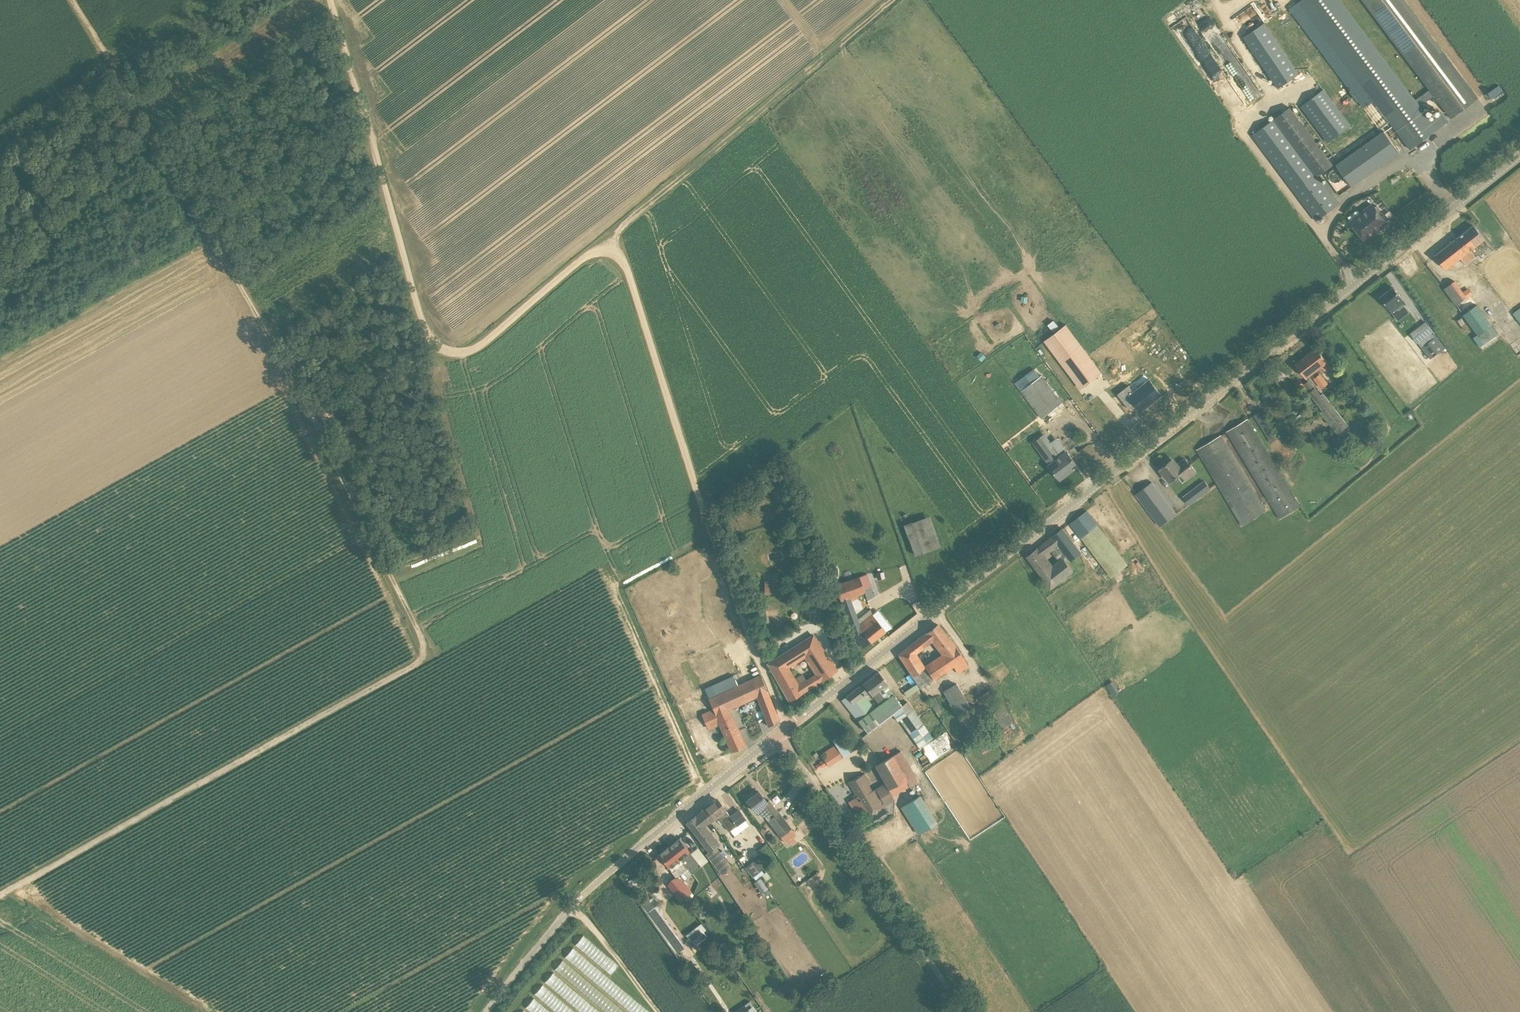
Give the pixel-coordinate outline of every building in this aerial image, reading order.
[(1299,1),(1411,149),(1448,121),(1442,112),(1431,121),(1420,106),(1415,100),(1340,0),(1301,0),(1299,1)] [(1405,0),(1363,0),(1430,89),(1415,100),(1420,106),(1434,95),(1452,118),(1478,98),(1405,0)] [(1286,88),(1284,84),(1298,75),(1263,24),(1242,38),(1277,89),(1278,88),(1281,92),(1286,88)] [(1204,60),(1207,55),(1204,54),(1206,51),(1203,48),(1198,56),(1204,60)] [(1219,69),(1211,75),(1217,82),(1225,76),(1219,69)] [(1323,90),(1301,106),(1328,142),(1350,126),(1323,90)] [(1290,107),(1274,119),(1317,176),(1333,164),(1290,107)] [(1317,176),(1274,119),(1252,136),(1316,221),(1338,204),(1317,176)] [(1384,131),(1336,165),(1351,186),(1399,152),(1384,131)] [(1373,205),(1351,222),(1365,240),(1387,222),(1373,205)] [(1476,255),(1471,249),(1475,246),(1476,249),(1479,247),(1482,251),(1489,246),(1474,226),(1473,225),(1460,235),(1435,255),(1446,269),(1460,258),(1465,263),(1474,256),(1476,255)] [(1444,288),(1457,304),(1467,297),(1455,280),(1444,288)] [(1383,296),(1380,298),(1392,313),(1404,304),(1400,299),(1402,298),(1394,287),(1386,293),(1385,293),(1383,295),(1383,296)] [(1476,305),(1464,315),(1485,343),(1497,334),(1476,305)] [(1512,314),(1519,324),(1519,307),(1512,314)] [(1419,325),(1423,329),(1413,337),(1418,342),(1432,330),(1424,321),(1419,325)] [(1082,388),(1102,373),(1066,324),(1046,340),(1082,388)] [(1445,347),(1437,336),(1422,347),(1430,359),(1445,347)] [(1306,378),(1321,366),(1324,370),(1331,365),(1317,347),(1295,364),(1306,378)] [(1010,353),(1003,356),(1007,364),(1014,361),(1010,353)] [(1022,382),(1011,391),(1035,423),(1042,418),(1045,421),(1052,416),(1049,413),(1062,403),(1042,375),(1026,387),(1022,382)] [(1299,388),(1303,385),(1304,384),(1300,379),(1295,383),(1299,388)] [(1137,404),(1142,410),(1161,395),(1150,380),(1134,393),(1130,387),(1119,396),(1130,410),(1137,404)] [(1303,385),(1315,399),(1320,394),(1309,380),(1304,384),(1303,385)] [(1279,401),(1272,391),(1265,395),(1272,406),(1279,401)] [(1338,434),(1348,426),(1323,392),(1320,394),(1315,399),(1323,410),(1320,412),(1338,434)] [(1261,411),(1254,415),(1271,443),(1279,439),(1261,411)] [(1226,431),(1280,519),(1301,506),(1247,419),(1226,431)] [(1197,449),(1243,525),(1266,511),(1221,435),(1197,449)] [(1076,463),(1072,457),(1067,451),(1066,452),(1062,447),(1052,455),(1039,438),(1033,443),(1049,464),(1049,465),(1060,480),(1074,470),(1071,466),(1076,463)] [(1171,481),(1182,473),(1187,479),(1196,472),(1190,464),(1189,465),(1185,459),(1177,466),(1172,459),(1161,468),(1171,481)] [(1206,481),(1184,498),(1189,505),(1211,488),(1206,481)] [(1160,527),(1162,525),(1174,516),(1176,514),(1152,482),(1136,494),(1160,527)] [(1071,523),(1112,577),(1128,565),(1086,511),(1071,523)] [(939,546),(929,515),(902,523),(912,555),(939,546)] [(1085,635),(1098,624),(1090,614),(1088,616),(1060,581),(1072,572),(1089,594),(1104,582),(1063,529),(1027,556),(1051,587),(1049,588),(1085,635)] [(1138,557),(1129,562),(1142,585),(1152,580),(1138,557)] [(693,562),(701,578),(710,574),(702,558),(693,562)] [(864,648),(871,642),(885,631),(872,614),(859,624),(849,597),(864,591),(858,577),(834,586),(840,601),(841,601),(855,636),(854,636),(864,648)] [(777,581),(764,581),(764,594),(777,594),(777,581)] [(920,688),(963,659),(955,646),(938,624),(898,655),(920,688)] [(828,676),(836,669),(813,635),(768,663),(789,700),(813,685),(828,676)] [(868,733),(893,713),(898,721),(900,720),(920,747),(933,738),(906,699),(899,690),(893,695),(885,684),(887,683),(878,672),(842,700),(868,733)] [(719,724),(732,751),(745,745),(728,709),(757,696),(769,726),(778,720),(761,675),(738,686),(734,675),(703,689),(713,710),(702,715),(708,729),(719,724)] [(957,715),(970,707),(955,682),(942,690),(957,715)] [(989,690),(976,700),(980,705),(993,696),(989,690)] [(1001,701),(984,711),(997,731),(1014,721),(1001,701)] [(976,708),(960,718),(966,727),(982,717),(976,708)] [(947,730),(926,743),(935,758),(956,745),(947,730)] [(998,744),(993,735),(977,744),(982,753),(998,744)] [(893,755),(910,786),(920,781),(903,750),(893,755)] [(863,772),(849,781),(869,814),(913,791),(910,786),(893,756),(876,765),(889,789),(888,789),(892,796),(881,802),(874,790),(870,793),(866,786),(870,784),(863,772)] [(827,764),(824,759),(819,762),(819,763),(815,765),(818,770),(822,767),(822,768),(827,764)] [(764,815),(768,820),(785,843),(789,840),(792,844),(796,841),(792,837),(796,834),(769,800),(767,801),(759,791),(746,801),(755,811),(756,810),(761,817),(764,815)] [(937,823),(933,816),(920,795),(901,807),(919,835),(937,823)] [(702,811),(710,821),(716,817),(728,832),(746,818),(739,810),(730,816),(717,799),(702,811)] [(687,822),(709,851),(711,850),(720,843),(705,825),(710,821),(702,811),(687,822)] [(680,858),(692,873),(701,866),(679,838),(669,847),(679,859),(680,858)] [(679,859),(669,847),(659,855),(672,871),(671,871),(676,878),(668,884),(681,900),(692,892),(683,881),(692,873),(680,858),(679,859)] [(721,874),(726,870),(711,850),(709,851),(706,854),(721,874)] [(754,860),(745,867),(753,877),(756,880),(765,873),(754,860)] [(761,877),(754,882),(764,897),(771,892),(761,877)] [(634,878),(627,881),(630,888),(637,885),(634,878)] [(642,905),(647,913),(660,904),(655,896),(642,905)] [(712,912),(704,902),(695,908),(702,919),(712,912)] [(691,941),(692,940),(704,932),(706,930),(701,923),(686,935),(691,941)] [(582,934),(573,944),(609,974),(618,964),(582,934)] [(563,957),(630,1011),(652,1011),(571,947),(563,957)] [(559,961),(551,971),(604,1011),(625,1011),(559,961)] [(550,973),(542,984),(577,1011),(599,1011),(550,973)] [(532,995),(553,1011),(574,1011),(541,985),(532,995)] [(531,999),(522,1009),(520,1011),(547,1011),(531,999)] [(734,1011),(754,1011),(747,1003),(734,1011)]
